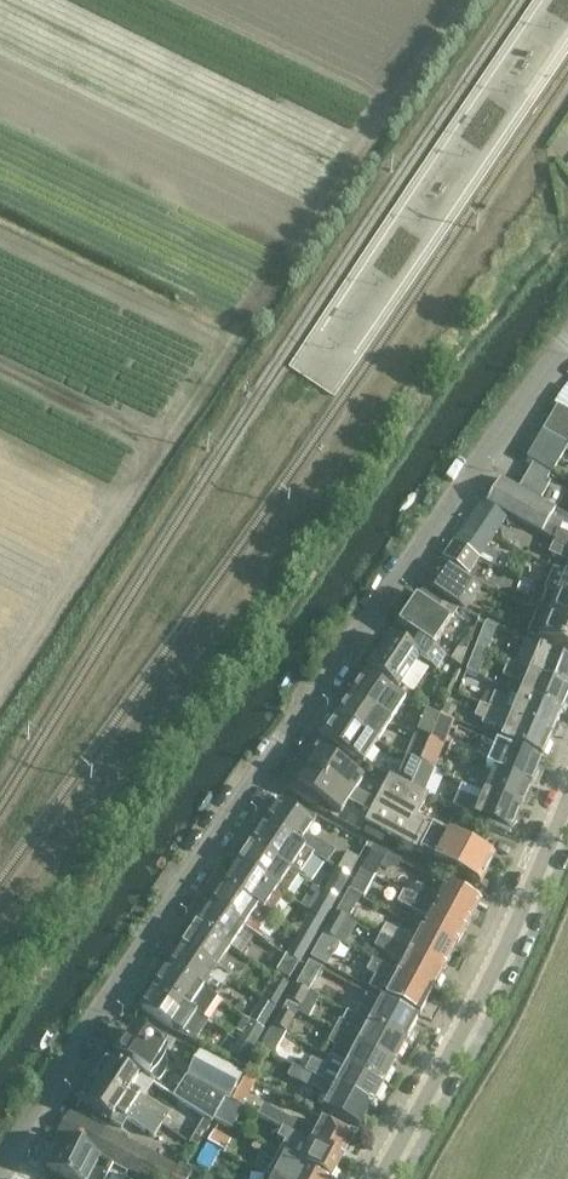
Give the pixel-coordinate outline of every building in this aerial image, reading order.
[(565,385),(552,404),(556,406),(567,413),(567,386),(565,385)] [(566,447),(567,444),(567,413),(556,406),(541,433),(566,447)] [(566,447),(541,433),(525,459),(533,462),(550,472),(550,473),(566,447)] [(550,472),(533,462),(518,488),(517,488),(539,500),(549,481),(546,480),(550,472)] [(507,514),(517,520),(541,532),(549,517),(554,508),(539,500),(517,488),(518,488),(500,478),(486,503),(481,500),(480,502),(484,503),(506,516),(507,514)] [(466,522),(491,538),(506,516),(484,503),(480,502),(466,522)] [(549,517),(541,532),(540,533),(553,539),(552,540),(554,540),(553,542),(553,543),(567,549),(567,535),(559,531),(562,523),(549,517)] [(454,540),(478,557),(493,564),(499,553),(485,546),(491,538),(466,522),(454,540)] [(478,559),(453,542),(442,558),(467,575),(478,559)] [(553,543),(553,542),(552,542),(547,554),(567,563),(567,549),(553,543)] [(479,589),(439,562),(424,584),(464,611),(479,589)] [(553,568),(544,590),(546,591),(547,590),(567,599),(567,575),(553,568)] [(567,625),(567,599),(547,590),(546,591),(541,605),(539,604),(529,604),(528,608),(537,611),(537,612),(556,619),(556,620),(567,625)] [(414,637),(431,648),(449,621),(458,608),(441,602),(435,612),(413,597),(395,623),(414,637)] [(556,619),(537,612),(527,636),(567,653),(567,625),(556,620),(556,619)] [(473,649),(486,654),(496,627),(487,622),(483,625),(473,649)] [(444,656),(431,648),(414,637),(406,649),(388,637),(368,669),(397,688),(418,658),(435,669),(444,656)] [(524,641),(514,664),(520,667),(519,669),(567,690),(567,664),(544,654),(545,651),(524,641)] [(486,654),(473,649),(465,672),(477,677),(486,654)] [(560,713),(567,694),(567,690),(519,669),(520,667),(514,664),(507,662),(501,676),(523,685),(518,696),(560,713)] [(364,675),(350,696),(381,716),(380,716),(387,720),(400,699),(364,675)] [(494,710),(551,734),(560,713),(518,696),(515,703),(493,693),(492,694),(485,692),(480,704),(494,710)] [(350,696),(336,716),(367,737),(367,736),(380,716),(381,716),(350,696)] [(444,704),(439,715),(446,718),(449,712),(450,709),(447,705),(444,704)] [(494,730),(495,726),(504,730),(500,740),(541,757),(551,734),(494,710),(480,704),(478,704),(473,717),(482,721),(480,724),(494,730)] [(430,724),(434,714),(423,709),(414,733),(428,740),(434,725),(430,724)] [(434,725),(428,740),(442,746),(453,721),(446,718),(439,715),(439,716),(434,714),(430,724),(434,725)] [(336,716),(323,736),(322,737),(353,757),(364,763),(377,743),(367,736),(367,737),(336,716)] [(419,762),(428,740),(414,733),(404,757),(405,757),(419,762)] [(442,746),(428,740),(419,762),(433,769),(442,746)] [(351,796),(355,790),(362,779),(342,767),(347,760),(318,742),(302,765),(351,796)] [(492,770),(529,786),(539,762),(502,746),(497,758),(489,755),(485,767),(492,770)] [(409,786),(419,762),(405,757),(395,779),(409,786)] [(419,762),(409,786),(423,793),(433,769),(419,762)] [(315,808),(320,800),(339,813),(347,801),(358,807),(364,795),(355,790),(351,796),(302,765),(286,788),(315,808)] [(529,786),(492,770),(488,779),(479,776),(474,789),(482,792),(481,794),(519,810),(529,786)] [(381,842),(385,834),(402,843),(401,844),(433,859),(433,860),(479,885),(494,858),(446,834),(447,833),(416,816),(427,796),(423,793),(409,786),(395,779),(388,776),(375,800),(368,812),(363,823),(365,824),(362,833),(381,842)] [(519,810),(481,794),(478,802),(457,793),(451,806),(473,815),(472,817),(510,832),(519,810)] [(375,800),(364,795),(358,807),(368,812),(375,800)] [(278,801),(264,823),(312,855),(326,864),(335,851),(320,842),(304,836),(313,823),(278,801)] [(264,823),(249,844),(283,866),(297,875),(312,855),(264,823)] [(236,864),(284,895),(297,875),(283,866),(249,844),(236,864)] [(360,869),(374,876),(379,866),(386,854),(373,847),(360,869)] [(336,870),(349,878),(358,860),(345,853),(335,870),(336,870)] [(222,884),(270,915),(284,895),(236,864),(222,884)] [(360,869),(348,891),(359,897),(360,896),(363,898),(374,876),(360,869)] [(323,891),(324,892),(336,899),(349,878),(336,870),(323,891)] [(270,915),(222,884),(208,906),(243,928),(242,929),(255,937),(270,915)] [(445,884),(444,885),(438,897),(416,884),(410,894),(410,895),(467,926),(479,903),(445,884)] [(420,930),(454,948),(467,926),(410,895),(410,894),(402,890),(396,902),(426,918),(420,930)] [(359,897),(348,891),(335,914),(344,918),(347,920),(359,897)] [(311,913),(313,914),(323,920),(336,899),(324,892),(311,913)] [(229,949),(242,929),(243,928),(208,906),(195,926),(229,949)] [(322,934),(333,940),(344,918),(335,914),(334,913),(322,934)] [(295,932),(300,935),(310,941),(323,920),(313,914),(305,928),(300,924),(295,932)] [(454,948),(420,930),(414,941),(384,925),(379,936),(442,970),(454,948)] [(181,946),(229,979),(230,978),(241,986),(249,973),(224,956),(229,949),(195,926),(181,946)] [(320,963),(332,940),(333,940),(322,934),(309,958),(320,963)] [(287,957),(297,964),(311,941),(310,941),(300,935),(287,957)] [(442,970),(379,936),(373,947),(402,963),(396,973),(396,975),(430,992),(442,970)] [(229,979),(181,946),(167,967),(216,999),(229,979)] [(297,964),(287,957),(285,956),(275,972),(288,979),(297,964)] [(418,1015),(418,1014),(430,992),(396,975),(396,973),(371,960),(365,972),(373,977),(367,989),(418,1015)] [(295,984),(309,991),(321,970),(308,962),(295,984)] [(167,967),(153,988),(206,1022),(207,1021),(220,1002),(216,999),(167,967)] [(288,984),(276,977),(263,1000),(274,1007),(288,984)] [(309,991),(295,984),(286,1000),(299,1008),(309,991)] [(203,1039),(211,1026),(212,1025),(207,1021),(206,1022),(153,988),(139,1008),(174,1032),(181,1020),(192,1027),(190,1030),(203,1039)] [(417,1020),(365,994),(354,1015),(405,1043),(417,1020)] [(261,998),(248,1021),(261,1028),(274,1007),(263,1000),(261,998)] [(273,1027),(283,1033),(283,1032),(291,1017),(281,1011),(273,1027)] [(332,1031),(393,1064),(405,1043),(354,1015),(346,1011),(341,1021),(339,1020),(332,1031)] [(241,1034),(236,1043),(250,1051),(263,1029),(248,1021),(243,1018),(236,1031),(241,1034)] [(283,1033),(273,1027),(264,1044),(274,1050),(283,1033)] [(149,1078),(165,1050),(131,1030),(114,1055),(149,1078)] [(393,1064),(332,1031),(326,1043),(334,1047),(329,1057),(382,1085),(393,1064)] [(236,1043),(226,1059),(240,1068),(250,1051),(236,1043)] [(242,1075),(198,1052),(187,1075),(172,1097),(204,1118),(211,1122),(212,1119),(224,1099),(228,1102),(229,1100),(242,1075)] [(310,1059),(304,1072),(370,1107),(382,1085),(329,1057),(324,1066),(310,1059)] [(91,1080),(160,1126),(167,1115),(131,1091),(137,1081),(105,1058),(91,1080)] [(287,1078),(298,1083),(327,1098),(321,1108),(359,1128),(370,1107),(304,1072),(293,1066),(287,1078)] [(160,1126),(91,1080),(77,1101),(110,1122),(117,1112),(153,1136),(160,1126)] [(245,1098),(233,1092),(229,1100),(234,1102),(241,1106),(245,1098)] [(212,1119),(232,1129),(231,1129),(243,1107),(241,1106),(234,1102),(229,1100),(228,1102),(224,1099),(212,1119)] [(262,1106),(257,1115),(257,1116),(281,1128),(341,1159),(352,1138),(321,1122),(314,1134),(262,1106)] [(144,1178),(170,1178),(178,1164),(72,1108),(56,1133),(144,1178)] [(189,1142),(196,1146),(197,1147),(211,1123),(211,1122),(204,1118),(189,1142)] [(325,1178),(330,1178),(341,1159),(281,1128),(276,1138),(284,1142),(277,1154),(325,1178)] [(213,1130),(205,1145),(220,1153),(224,1155),(231,1141),(213,1130)] [(45,1168),(67,1178),(104,1178),(111,1164),(101,1160),(60,1139),(53,1152),(49,1149),(43,1162),(47,1164),(45,1168)] [(277,1154),(267,1174),(265,1176),(270,1178),(325,1178),(277,1154)] [(185,1165),(179,1162),(178,1164),(170,1178),(188,1178),(193,1169),(185,1165)] [(267,1174),(249,1165),(244,1174),(254,1178),(270,1178),(265,1176),(267,1174)]
